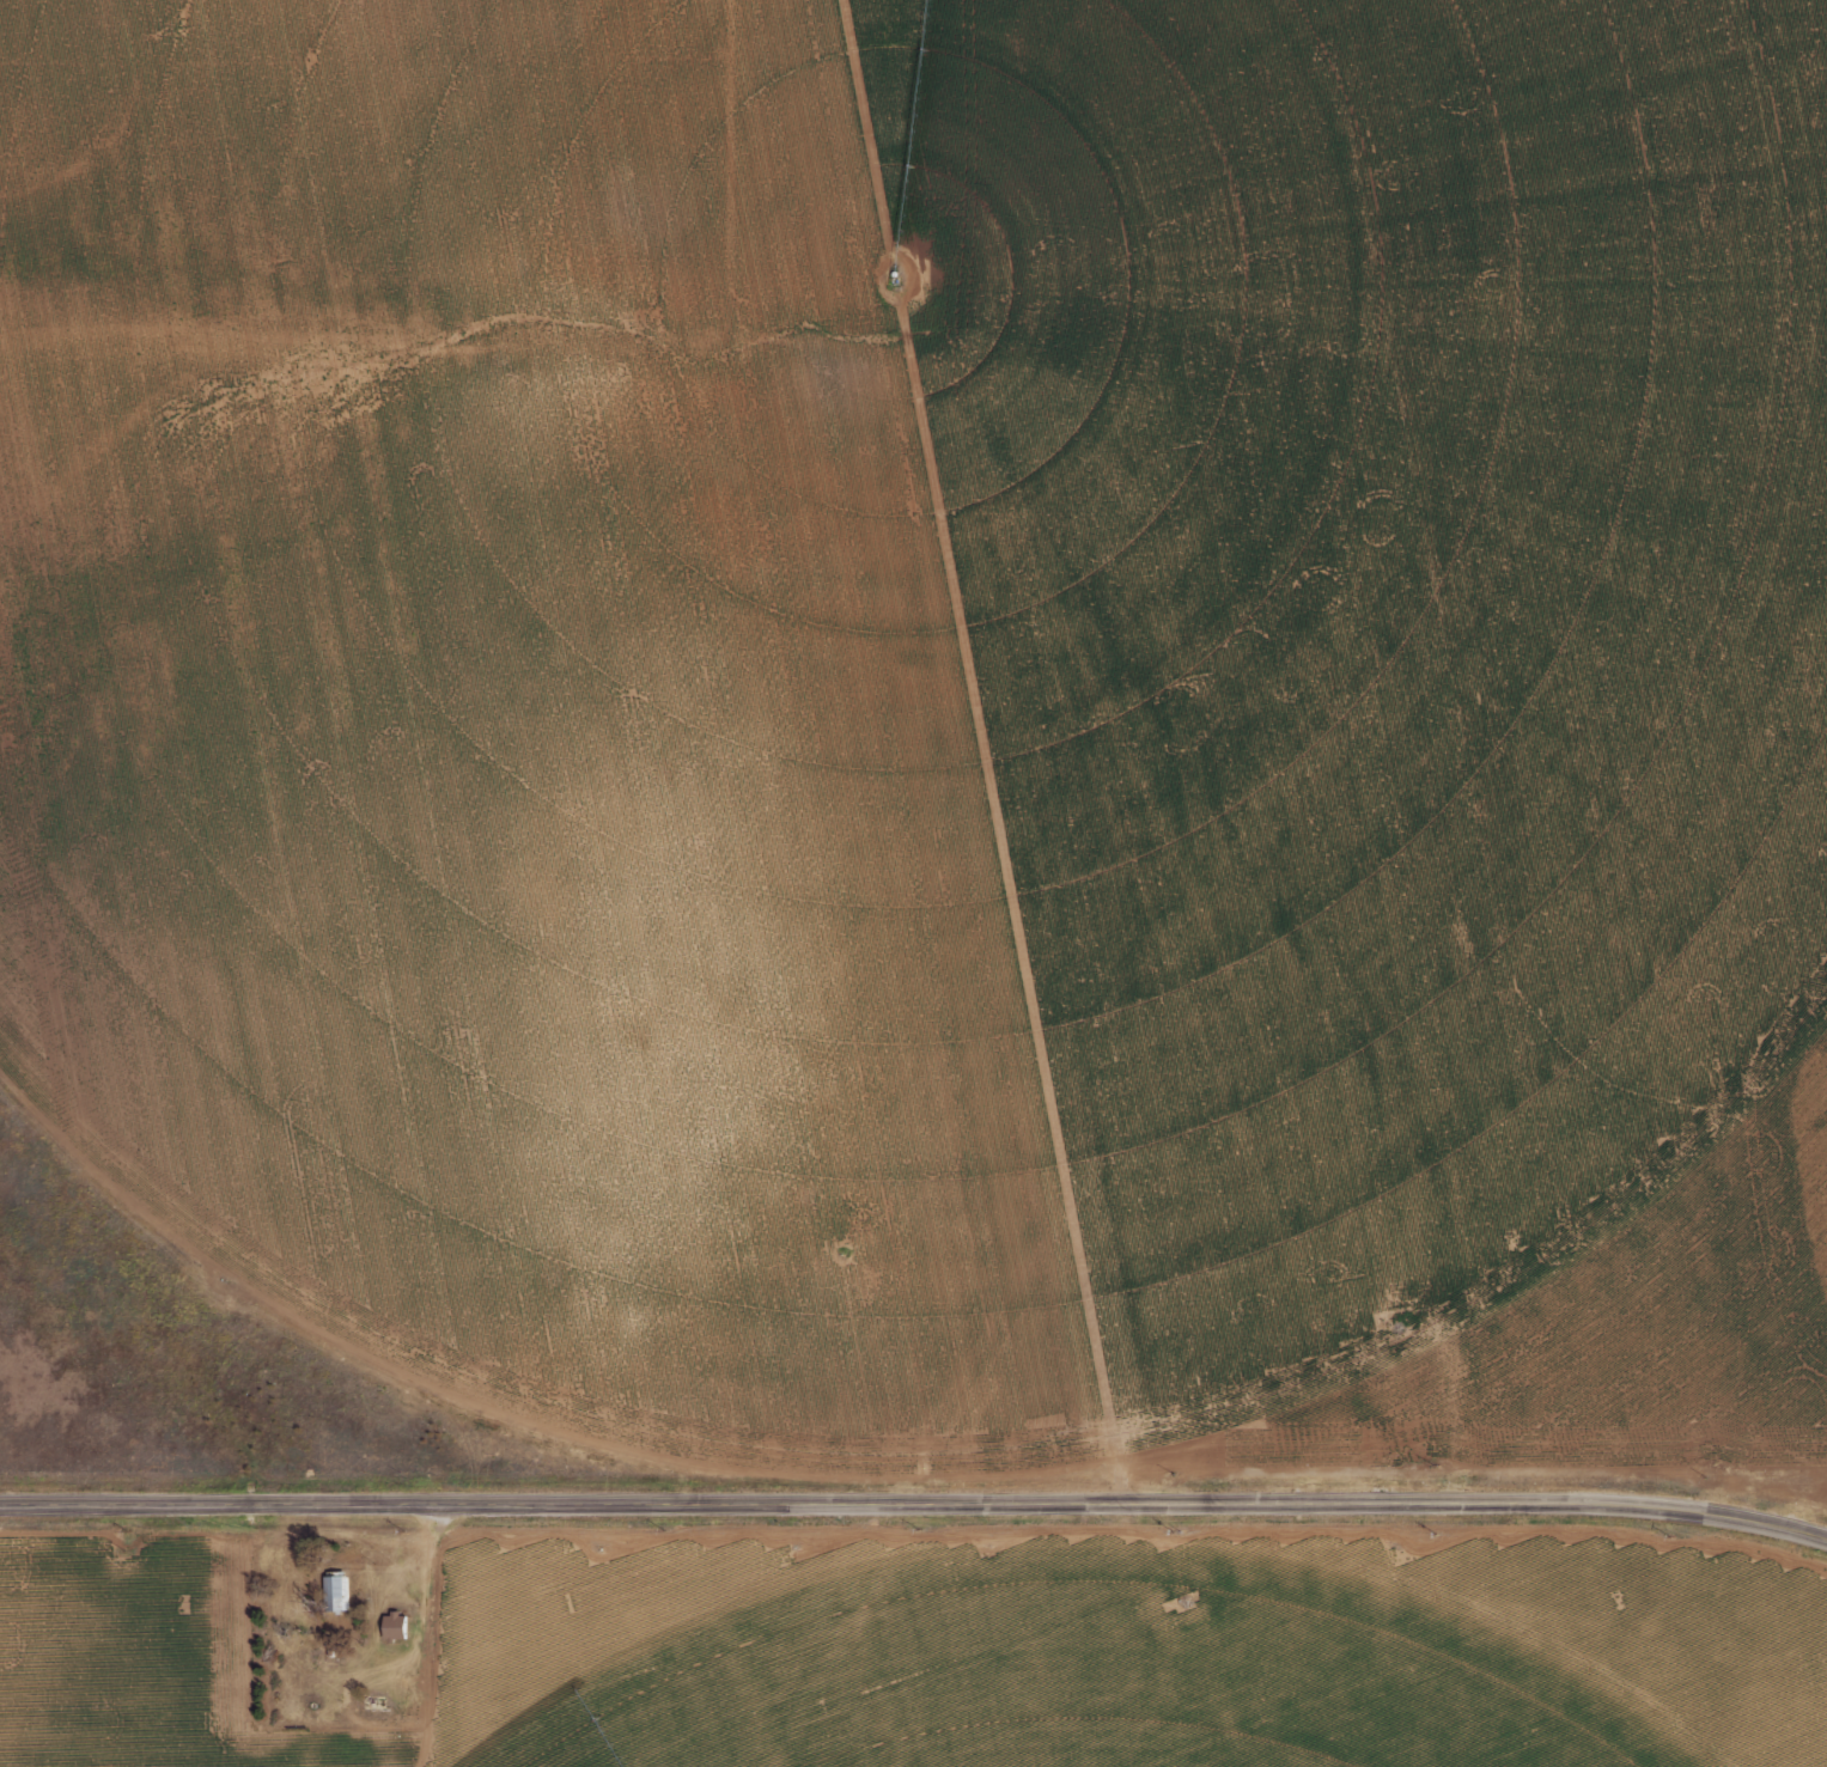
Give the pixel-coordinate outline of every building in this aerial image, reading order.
[(346,1576),(323,1576),(324,1611),(347,1611),(346,1576)] [(405,1638),(404,1613),(381,1614),(382,1638),(405,1638)]
